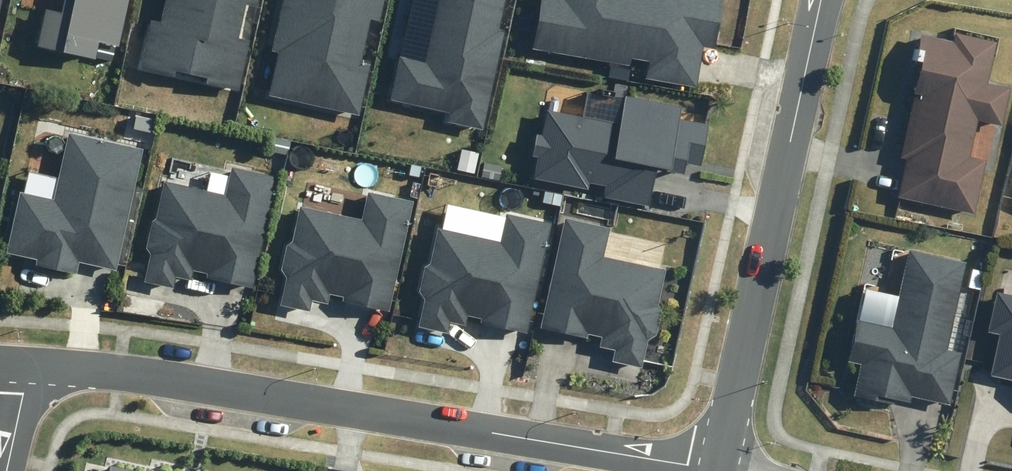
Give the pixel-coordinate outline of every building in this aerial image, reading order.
[(97,61),(101,43),(119,47),(129,0),(67,0),(64,14),(46,10),(37,48),(97,61)] [(238,88),(249,41),(239,38),(246,5),(258,8),(260,0),(165,0),(160,21),(150,19),(140,67),(173,74),(174,68),(209,76),(208,81),(238,88)] [(275,47),(283,49),(272,94),(358,113),(369,67),(362,65),(372,20),(381,22),(386,0),(286,0),(275,47)] [(425,62),(401,56),(391,100),(449,113),(447,123),(484,131),(506,31),(499,29),(506,0),(439,0),(425,62)] [(576,4),(563,2),(561,14),(541,11),(537,34),(558,37),(556,52),(625,64),(627,56),(649,60),(646,78),(692,85),(698,45),(710,47),(717,1),(713,0),(668,0),(668,1),(665,0),(577,0),(576,4)] [(989,46),(950,38),(948,46),(917,39),(890,163),(897,165),(888,204),(970,222),(983,160),(966,156),(973,125),(995,130),(1003,91),(981,86),(989,46)] [(681,107),(626,97),(621,124),(548,110),(544,134),(536,133),(532,157),(538,158),(534,178),(588,189),(589,183),(606,186),(604,198),(650,206),(657,168),(683,173),(685,162),(700,165),(708,125),(679,119),(681,107)] [(49,198),(16,191),(2,255),(32,262),(31,268),(74,278),(77,265),(113,273),(141,150),(64,132),(49,198)] [(249,290),(272,179),(227,170),(221,197),(161,184),(153,219),(149,223),(143,250),(147,256),(141,284),(171,290),(173,279),(187,282),(189,272),(203,275),(202,280),(249,290)] [(384,313),(408,204),(363,195),(357,222),(350,220),(295,209),(287,244),(282,247),(277,272),(282,281),(276,308),(306,314),(308,303),(323,306),(325,297),(338,300),(337,304),(384,313)] [(522,335),(545,226),(501,217),(495,244),(432,230),(425,266),(420,269),(414,293),(420,303),(414,330),(443,336),(446,325),(461,328),(463,319),(476,322),(475,325),(522,335)] [(604,231),(559,221),(535,331),(557,335),(582,341),(583,337),(596,340),(594,349),(609,353),(607,363),(636,370),(642,343),(651,337),(656,313),(652,307),(660,272),(598,258),(604,231)] [(959,266),(901,253),(884,331),(850,323),(840,365),(853,368),(846,400),(887,409),(888,403),(903,407),(904,401),(915,403),(942,409),(953,356),(939,353),(959,266)] [(989,296),(981,336),(991,338),(982,379),(1011,385),(1008,399),(1011,400),(1011,301),(989,296)]
